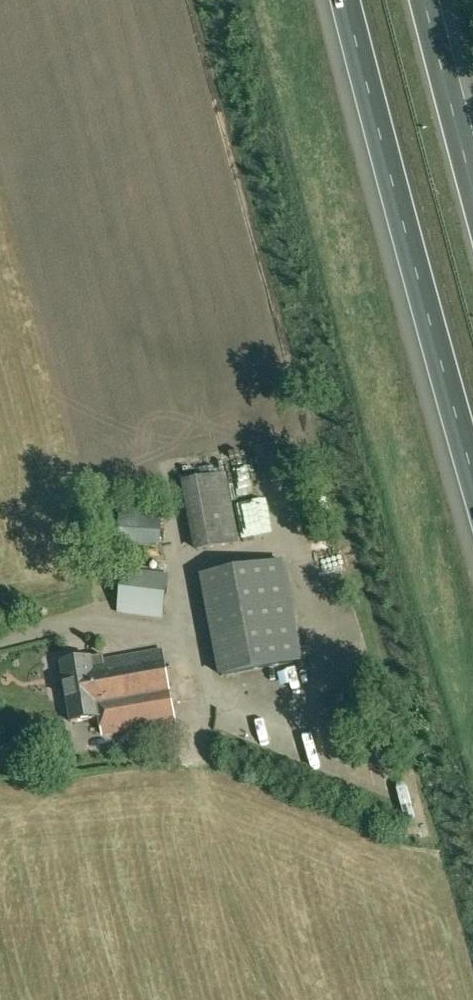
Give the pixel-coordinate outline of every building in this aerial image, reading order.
[(186,482),(198,551),(239,543),(226,475),(186,482)] [(283,563),(203,577),(221,677),(301,663),(283,563)] [(163,619),(169,576),(124,569),(118,613),(163,619)] [(61,663),(71,723),(100,718),(103,735),(176,722),(164,650),(103,661),(102,656),(61,663)]
